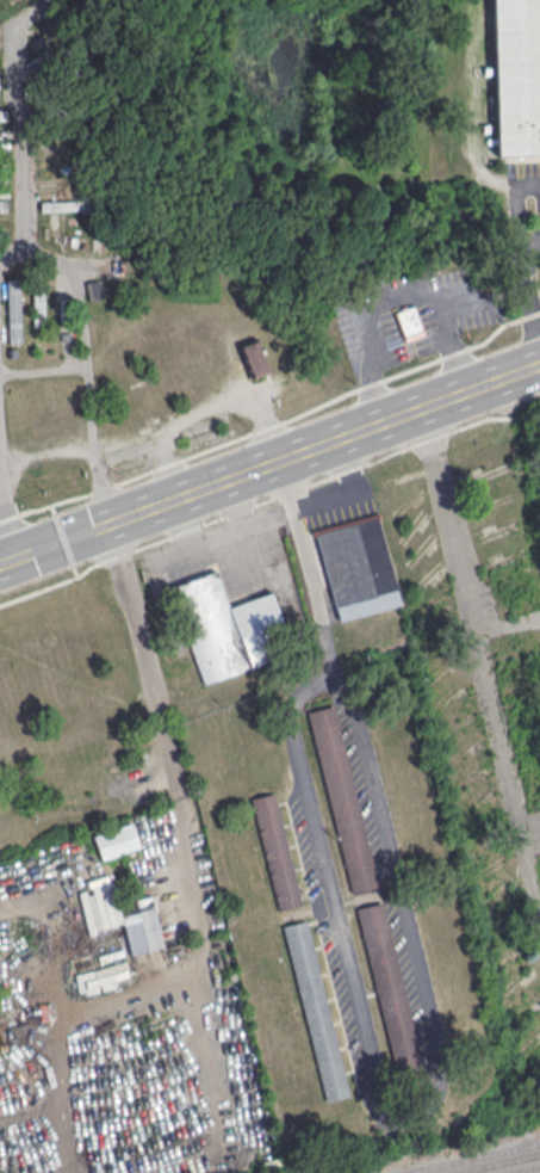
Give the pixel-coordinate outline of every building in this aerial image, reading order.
[(497,154),(539,153),(539,0),(492,0),(497,154)] [(86,211),(86,200),(40,200),(40,211),(86,211)] [(7,342),(22,342),(22,278),(7,278),(7,342)] [(86,280),(88,299),(106,297),(104,278),(86,280)] [(32,326),(45,326),(45,283),(32,283),(32,326)] [(404,339),(423,335),(415,304),(396,309),(404,339)] [(239,344),(249,378),(268,372),(258,339),(239,344)] [(377,515),(316,532),(339,619),(401,603),(377,515)] [(169,586),(204,681),(292,649),(271,591),(229,605),(216,569),(169,586)] [(334,705),(306,711),(353,894),(379,888),(334,705)] [(277,795),(252,801),(276,910),(301,905),(277,795)] [(93,835),(101,859),(139,846),(131,822),(93,835)] [(153,896),(116,904),(111,882),(88,886),(96,928),(124,922),(130,953),(164,947),(153,896)] [(386,901),(360,906),(393,1072),(420,1067),(386,901)] [(305,919),(281,925),(325,1100),(349,1094),(305,919)] [(389,1130),(402,1123),(393,1107),(380,1113),(389,1130)]
